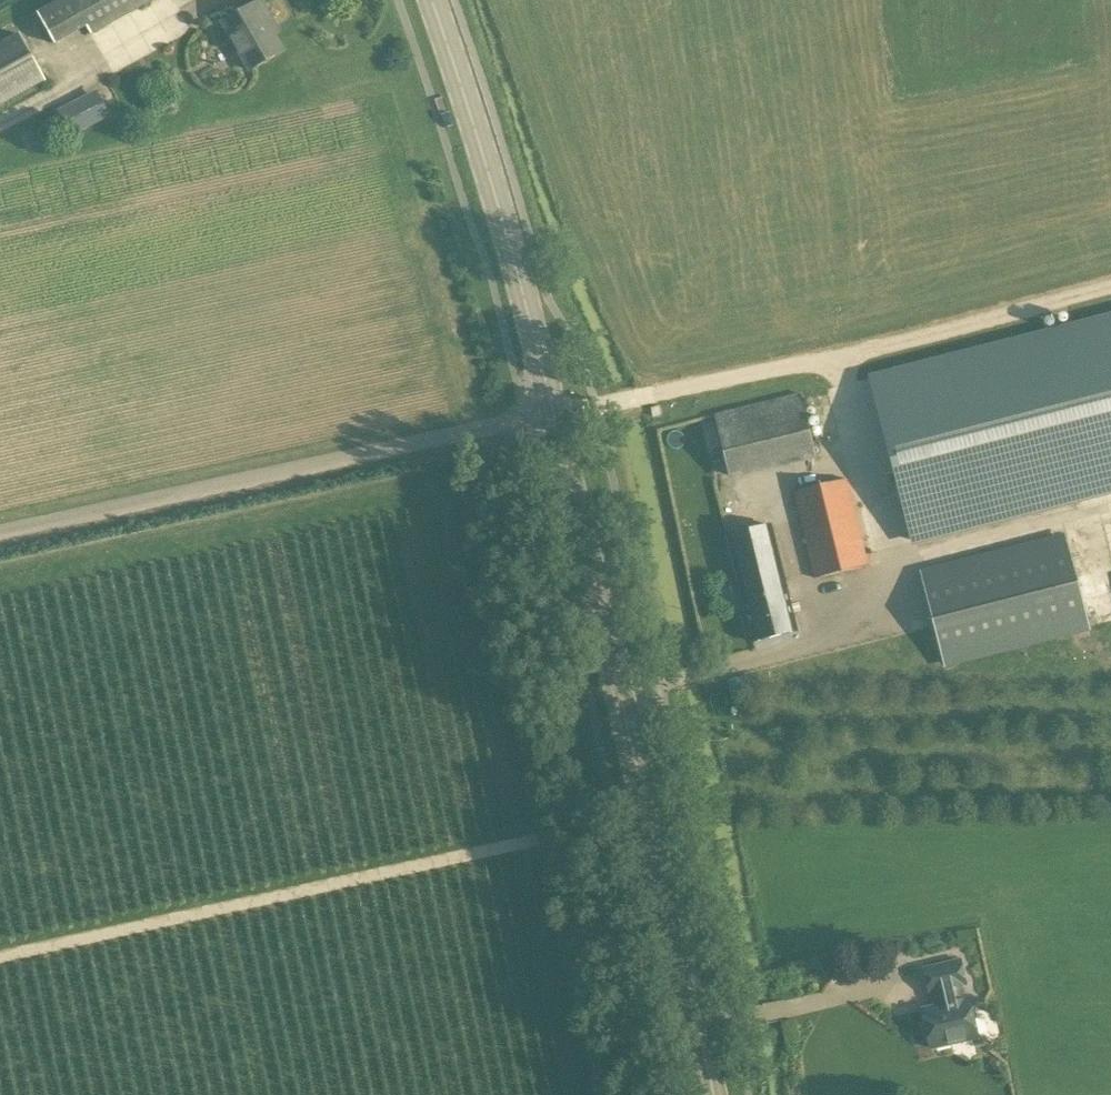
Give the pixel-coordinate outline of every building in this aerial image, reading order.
[(87,29),(91,36),(156,0),(62,0),(36,14),(54,47),(87,29)] [(283,51),(273,33),(278,30),(261,0),(222,23),(249,71),(283,51)] [(45,81),(19,34),(0,45),(0,106),(45,81)] [(63,111),(76,137),(111,119),(98,93),(63,111)] [(912,540),(1110,489),(1110,318),(871,380),(912,540)] [(778,399),(792,459),(815,454),(800,394),(778,399)] [(867,565),(846,479),(794,491),(815,578),(867,565)] [(727,536),(753,641),(796,631),(771,525),(727,536)] [(921,574),(934,626),(944,663),(1088,627),(1065,538),(921,574)] [(920,1010),(929,1048),(977,1037),(968,999),(963,1000),(960,985),(964,984),(959,961),(923,969),(928,992),(931,991),(935,1006),(920,1010)]
